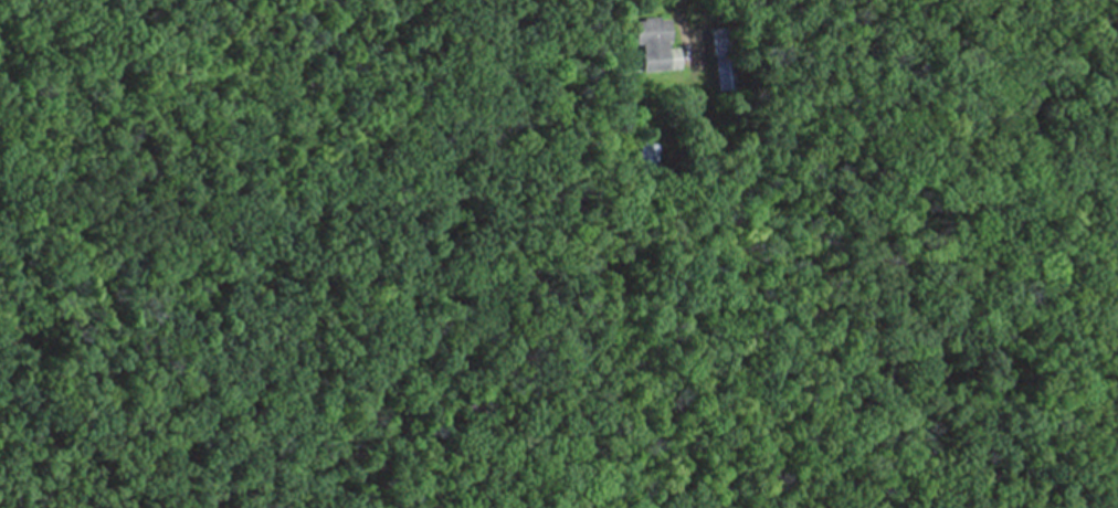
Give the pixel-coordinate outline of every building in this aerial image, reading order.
[(643,46),(643,73),(672,73),(671,20),(636,21),(636,47),(643,46)] [(729,91),(727,54),(714,54),(716,92),(729,91)] [(651,171),(651,146),(631,146),(631,170),(651,171)]
